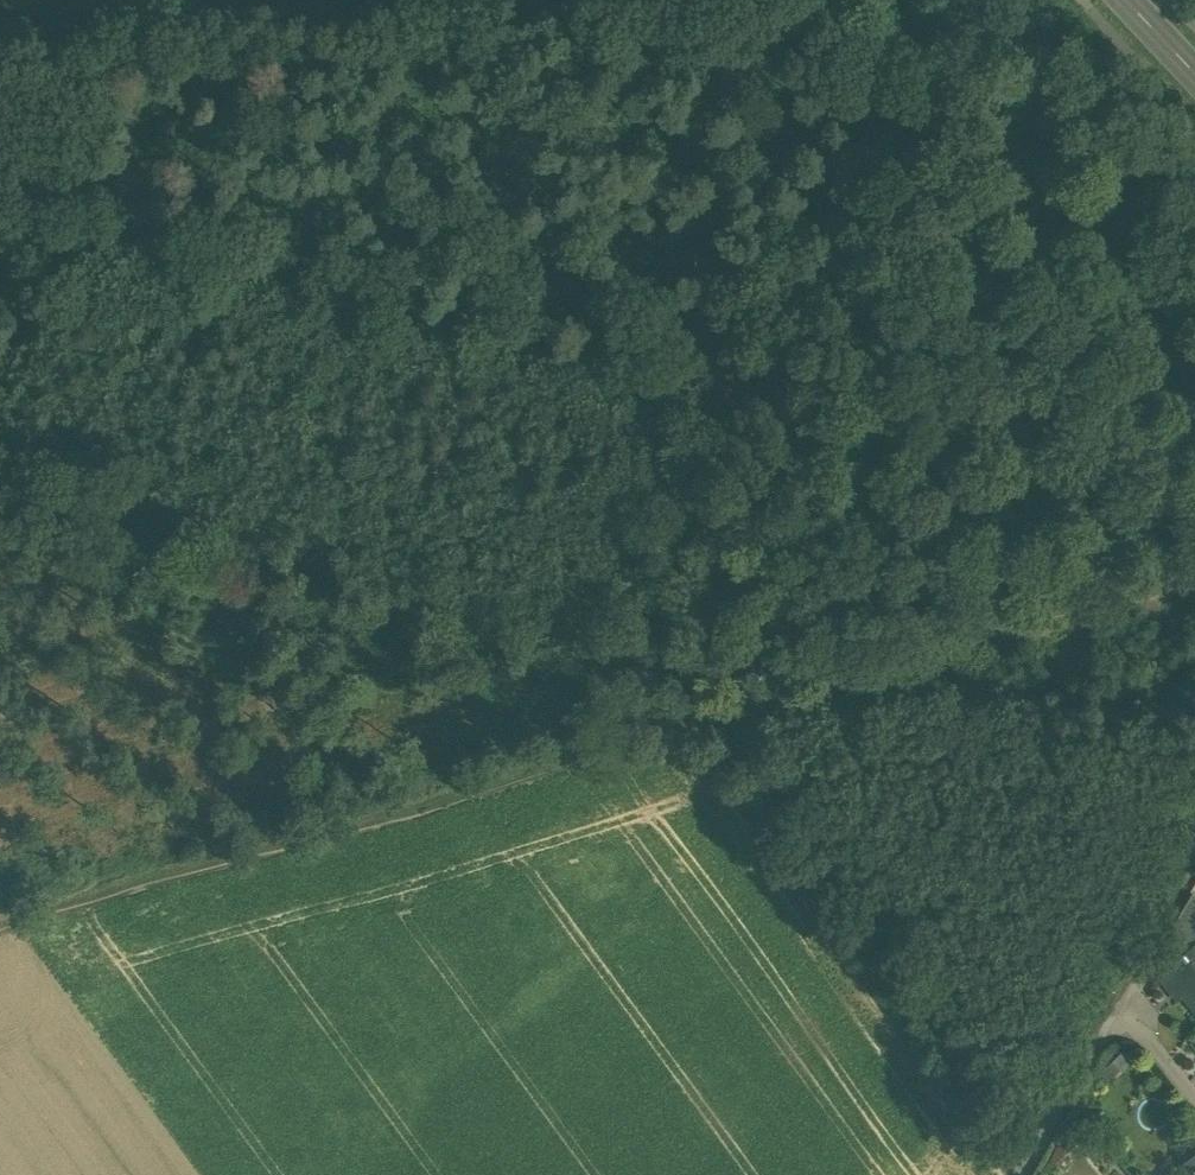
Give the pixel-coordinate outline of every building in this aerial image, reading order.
[(1192,894),(1169,931),(1187,953),(1194,946),(1194,898),(1192,894)] [(1187,953),(1158,976),(1170,991),(1175,987),(1194,1012),(1194,946),(1187,953)]
